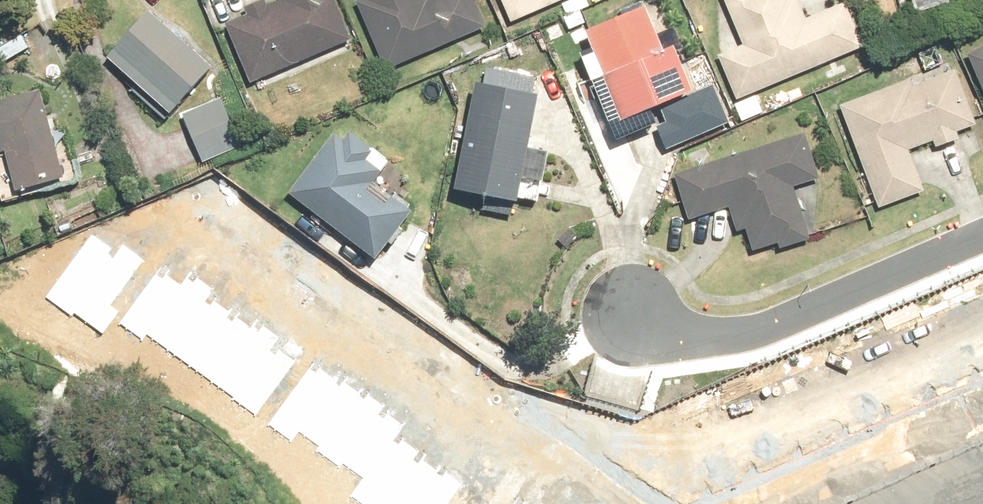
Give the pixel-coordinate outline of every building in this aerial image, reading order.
[(335,0),(277,0),(266,4),(264,0),(261,0),(246,6),(248,12),(223,22),(248,82),(352,39),(335,0)] [(385,71),(484,30),(472,0),(425,0),(424,1),(423,0),(356,0),(385,71)] [(559,0),(502,0),(511,22),(559,0)] [(863,46),(843,0),(827,0),(801,11),(797,0),(723,0),(741,43),(718,53),(738,99),(863,46)] [(911,12),(950,2),(949,0),(908,0),(911,12)] [(965,13),(982,9),(982,0),(961,0),(965,13)] [(664,47),(647,4),(583,29),(618,119),(692,90),(674,43),(664,47)] [(148,8),(103,58),(166,114),(210,64),(148,8)] [(964,54),(982,94),(982,45),(964,54)] [(952,61),(839,104),(879,209),(926,190),(910,147),(932,139),(934,145),(958,136),(957,134),(977,126),(952,61)] [(452,190),(490,197),(487,213),(511,217),(514,202),(519,203),(523,178),(542,182),(546,156),(528,152),(542,78),(485,68),(483,81),(473,79),(452,190)] [(0,97),(0,151),(2,151),(14,193),(64,180),(39,87),(0,97)] [(220,98),(182,112),(200,162),(239,147),(220,98)] [(342,139),(332,130),(285,192),(372,259),(412,208),(383,185),(392,175),(382,167),(388,159),(349,129),(342,139)] [(818,177),(803,132),(673,176),(688,220),(727,206),(735,230),(743,227),(752,251),(775,243),(777,249),(810,238),(792,185),(818,177)] [(77,230),(29,292),(74,326),(111,279),(87,261),(98,247),(77,230)] [(110,308),(234,400),(279,340),(267,332),(276,320),(190,255),(178,271),(152,252),(110,308)] [(353,503),(424,503),(448,474),(391,430),(401,417),(306,344),(255,408),(336,470),(326,483),(353,503)] [(486,503),(532,503),(504,482),(486,503)]
